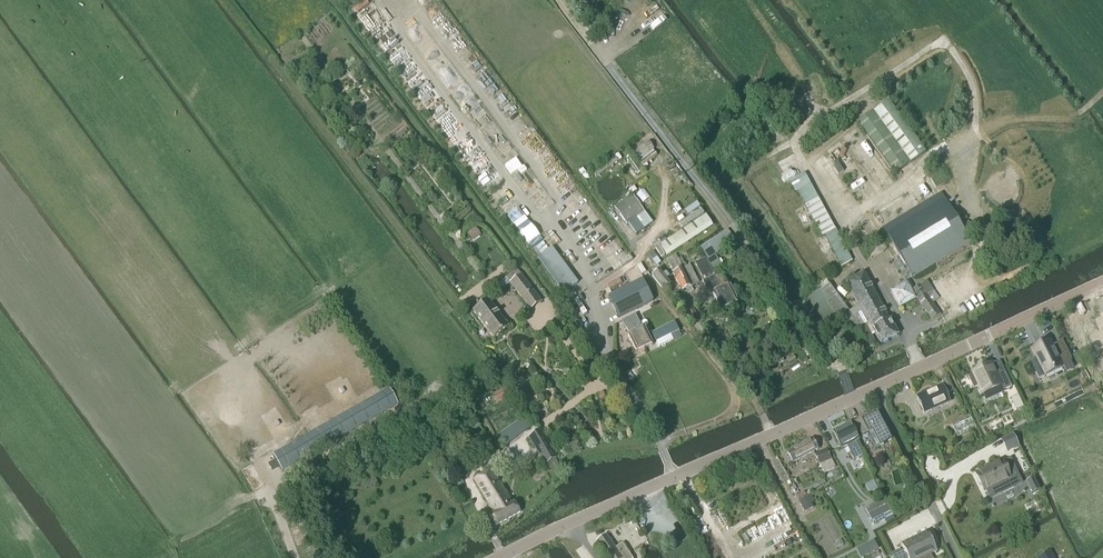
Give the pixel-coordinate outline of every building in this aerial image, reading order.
[(873,112),(911,163),(926,152),(889,101),(873,112)] [(895,174),(911,163),(873,112),(858,123),(895,174)] [(648,142),(631,154),(636,162),(638,160),(652,150),(654,149),(648,142)] [(652,150),(638,160),(642,166),(657,156),(652,150)] [(630,156),(626,159),(637,174),(641,171),(630,156)] [(614,157),(592,173),(596,178),(617,162),(614,157)] [(839,164),(833,168),(838,175),(843,171),(839,164)] [(810,185),(798,191),(801,197),(813,191),(810,185)] [(643,189),(636,194),(639,198),(646,193),(643,189)] [(651,223),(643,213),(644,212),(632,195),(614,207),(627,225),(628,223),(636,234),(651,223)] [(817,198),(805,205),(822,236),(824,235),(841,267),(851,261),(835,231),(817,198)] [(970,242),(944,199),(888,234),(914,276),(970,242)] [(696,202),(684,210),(688,215),(700,207),(696,202)] [(681,229),(704,214),(701,210),(678,224),(681,229)] [(666,255),(712,225),(705,215),(660,245),(666,255)] [(722,266),(715,255),(735,242),(727,230),(700,248),(707,260),(706,261),(705,259),(695,264),(702,278),(704,277),(705,280),(702,281),(709,295),(712,294),(721,311),(729,307),(713,276),(712,273),(722,266)] [(578,283),(551,247),(537,258),(563,294),(578,283)] [(683,261),(679,263),(675,255),(666,260),(682,292),(699,283),(690,265),(686,267),(683,261)] [(501,290),(510,283),(521,275),(517,269),(497,284),(501,290)] [(652,275),(662,290),(672,283),(661,269),(652,275)] [(713,276),(729,307),(739,302),(730,285),(726,286),(721,272),(713,276)] [(840,346),(841,349),(843,349),(849,345),(842,333),(847,330),(850,336),(861,355),(877,346),(872,337),(875,335),(880,345),(899,335),(890,319),(889,319),(863,273),(845,283),(858,307),(849,312),(830,285),(829,286),(825,280),(815,288),(819,293),(808,301),(828,329),(838,322),(837,319),(840,318),(842,322),(838,325),(838,326),(829,331),(838,347),(840,346)] [(521,275),(510,283),(530,310),(541,302),(521,275)] [(610,297),(609,297),(619,318),(653,301),(643,280),(610,297)] [(932,303),(938,298),(927,281),(912,291),(918,300),(932,320),(941,314),(939,311),(932,303)] [(899,308),(916,299),(907,282),(890,291),(899,308)] [(932,303),(939,311),(944,307),(938,298),(932,303)] [(493,338),(508,327),(488,300),(473,312),(493,338)] [(750,305),(744,308),(749,318),(754,315),(750,305)] [(1095,318),(1102,334),(1102,313),(1095,318)] [(635,315),(629,318),(645,349),(653,345),(644,327),(642,328),(635,315)] [(789,333),(796,327),(788,316),(781,321),(789,331),(788,331),(789,333)] [(629,318),(622,321),(629,335),(627,336),(636,353),(645,349),(629,318)] [(674,322),(651,334),(656,342),(670,335),(673,340),(673,341),(680,337),(678,331),(674,322)] [(1050,337),(1028,349),(1034,360),(1029,362),(1038,381),(1061,370),(1064,375),(1074,370),(1071,363),(1072,362),(1062,341),(1054,345),(1050,337)] [(740,351),(753,346),(749,339),(737,344),(740,351)] [(1077,355),(1072,357),(1077,367),(1082,365),(1077,355)] [(973,374),(968,377),(973,388),(978,386),(982,394),(1001,386),(1003,391),(1011,387),(1004,372),(996,375),(991,364),(972,372),(973,374)] [(628,371),(625,373),(628,379),(630,378),(631,380),(633,379),(632,376),(628,371)] [(947,393),(954,390),(948,378),(942,381),(947,393)] [(924,413),(949,402),(942,386),(917,397),(924,413)] [(531,387),(523,392),(528,400),(536,395),(531,387)] [(388,388),(272,455),(282,471),(397,405),(388,388)] [(495,404),(506,399),(506,398),(510,396),(506,388),(502,390),(491,395),(495,404)] [(1018,396),(1011,399),(1016,410),(1023,407),(1018,396)] [(861,418),(854,422),(865,443),(871,440),(876,449),(892,441),(877,413),(862,421),(861,418)] [(975,428),(969,415),(951,425),(957,437),(975,428)] [(523,419),(513,426),(519,435),(529,428),(523,419)] [(849,424),(834,432),(837,439),(842,448),(847,445),(849,451),(854,459),(862,455),(855,441),(857,440),(849,424)] [(563,473),(555,459),(556,458),(541,431),(528,438),(544,465),(547,463),(555,477),(563,473)] [(786,452),(793,463),(818,449),(812,438),(786,452)] [(823,473),(834,468),(826,450),(814,455),(823,473)] [(1018,475),(1010,459),(1002,462),(1001,460),(975,472),(984,492),(997,485),(1001,493),(1014,487),(1010,479),(1018,475)] [(275,461),(268,464),(272,471),(278,467),(275,461)] [(771,483),(772,482),(763,465),(754,470),(763,487),(769,484),(770,486),(772,485),(771,483)] [(494,512),(490,514),(496,526),(519,514),(513,502),(511,503),(492,470),(474,481),(494,512)] [(378,483),(374,476),(362,482),(366,490),(378,483)] [(1034,478),(1026,481),(1032,493),(1039,490),(1034,478)] [(824,481),(810,488),(812,491),(825,483),(824,481)] [(806,496),(799,500),(802,506),(810,503),(806,496)] [(883,499),(865,509),(870,518),(871,521),(873,520),(875,525),(881,521),(879,517),(889,511),(883,499)] [(863,523),(857,526),(860,532),(866,529),(863,523)] [(927,532),(927,533),(915,538),(902,545),(901,544),(904,551),(900,553),(899,551),(891,555),(893,557),(907,557),(931,557),(929,554),(936,551),(933,544),(927,532)] [(622,543),(615,548),(606,534),(595,542),(606,557),(632,557),(622,543)] [(873,541),(857,549),(861,557),(877,550),(873,541)]
